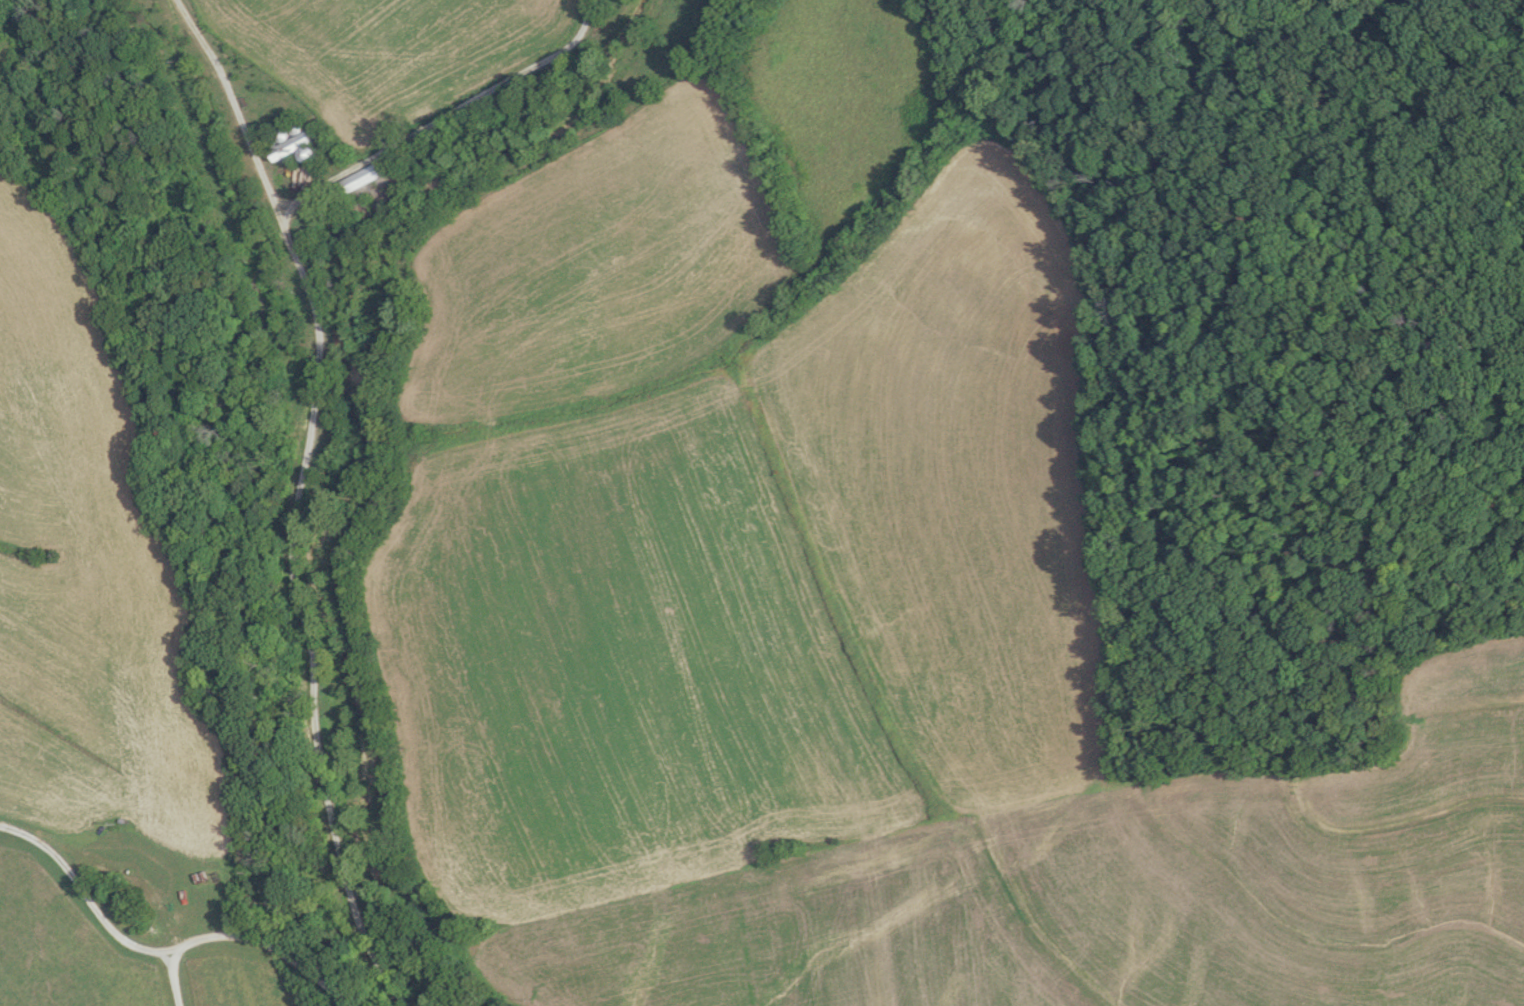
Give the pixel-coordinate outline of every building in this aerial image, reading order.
[(298,153),(303,164),(318,157),(306,127),(266,143),(274,163),(298,153)] [(340,196),(389,172),(383,159),(334,184),(340,196)]
